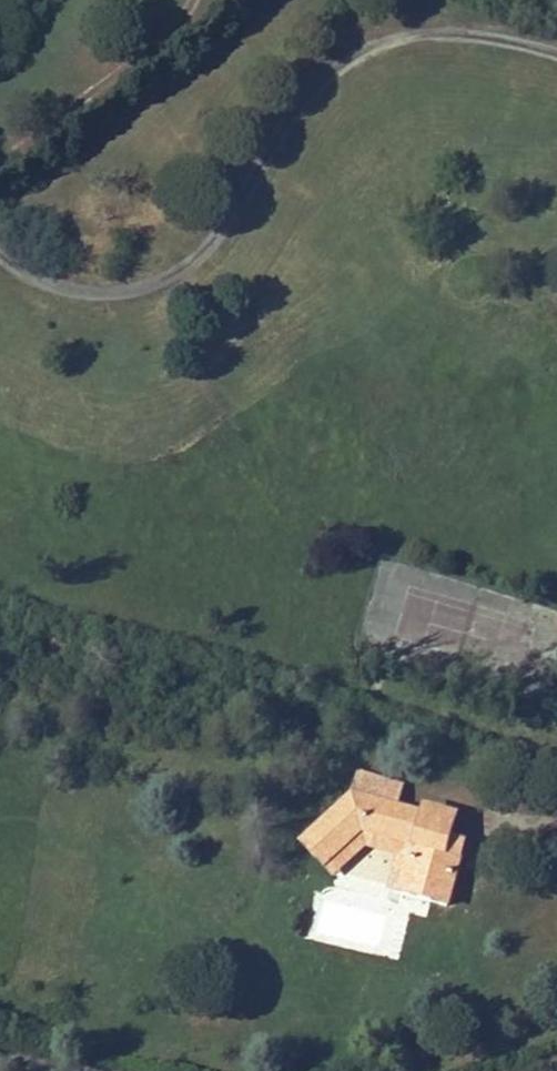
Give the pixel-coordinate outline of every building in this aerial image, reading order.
[(308,846),(329,867),(363,831),(424,848),(410,895),(452,908),(467,862),(450,855),(455,840),(458,841),(463,821),(430,811),(429,817),(401,809),(406,787),(366,774),(360,795),(308,846)] [(329,867),(338,876),(367,849),(402,860),(395,891),(408,895),(424,848),(363,831),(329,867)] [(458,841),(455,840),(450,855),(467,862),(471,845),(458,841)]
